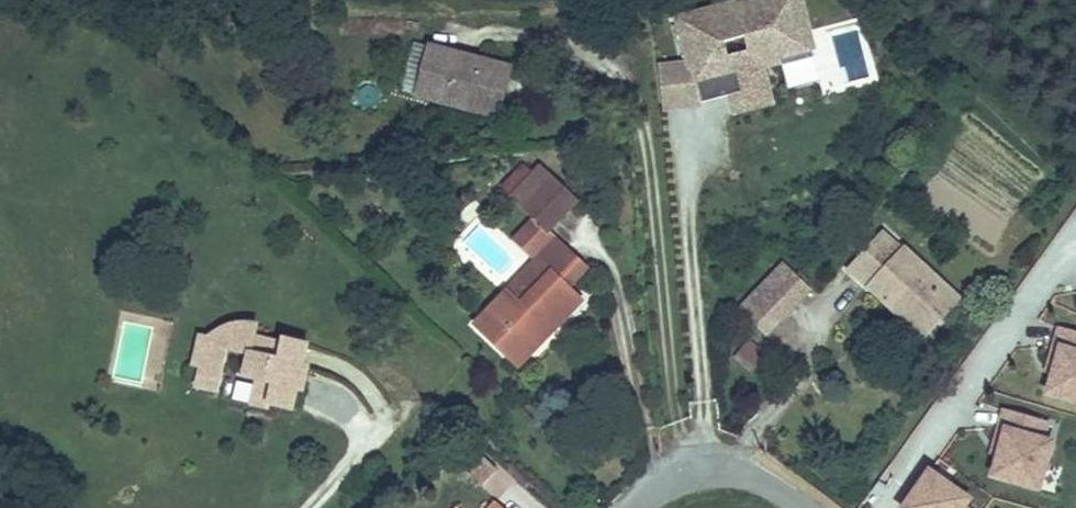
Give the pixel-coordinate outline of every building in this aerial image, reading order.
[(803,0),(734,0),(670,16),(681,64),(656,65),(661,114),(697,111),(697,106),(728,98),(733,117),(773,106),(765,70),(818,57),(803,0)] [(419,96),(446,102),(448,95),(501,109),(512,68),(432,47),(419,96)] [(501,109),(448,95),(446,102),(499,116),(501,109)] [(512,198),(524,209),(555,177),(543,165),(512,198)] [(555,177),(524,209),(547,232),(548,233),(549,232),(579,200),(555,177)] [(539,260),(540,260),(558,240),(549,232),(548,233),(547,232),(529,250),(539,260)] [(884,233),(851,269),(903,316),(910,308),(933,330),(960,300),(906,249),(904,251),(884,233)] [(510,356),(527,339),(524,336),(528,332),(541,344),(583,301),(540,260),(539,260),(477,324),(510,356)] [(741,309),(765,333),(811,288),(786,263),(741,309)] [(910,308),(903,316),(926,337),(933,330),(910,308)] [(198,388),(220,393),(229,350),(251,354),(246,377),(259,380),(254,405),(270,408),(271,404),(294,409),(299,389),(303,390),(309,366),(304,365),(309,344),(284,339),(283,344),(256,338),(258,326),(255,326),(250,324),(244,324),(239,324),(234,325),(228,327),(224,329),(220,332),(215,335),(211,339),(202,337),(192,379),(200,381),(198,388)] [(1056,327),(1051,345),(1056,346),(1041,397),(1075,408),(1075,333),(1056,327)] [(527,339),(510,356),(520,366),(541,344),(528,332),(524,336),(527,339)] [(749,341),(738,354),(755,369),(763,360),(756,354),(759,350),(749,341)] [(1049,421),(1000,410),(996,425),(1000,426),(986,478),(1040,492),(1052,440),(1045,438),(1049,421)] [(476,449),(462,466),(483,484),(498,468),(476,449)] [(977,505),(982,507),(999,507),(982,497),(977,505)]
